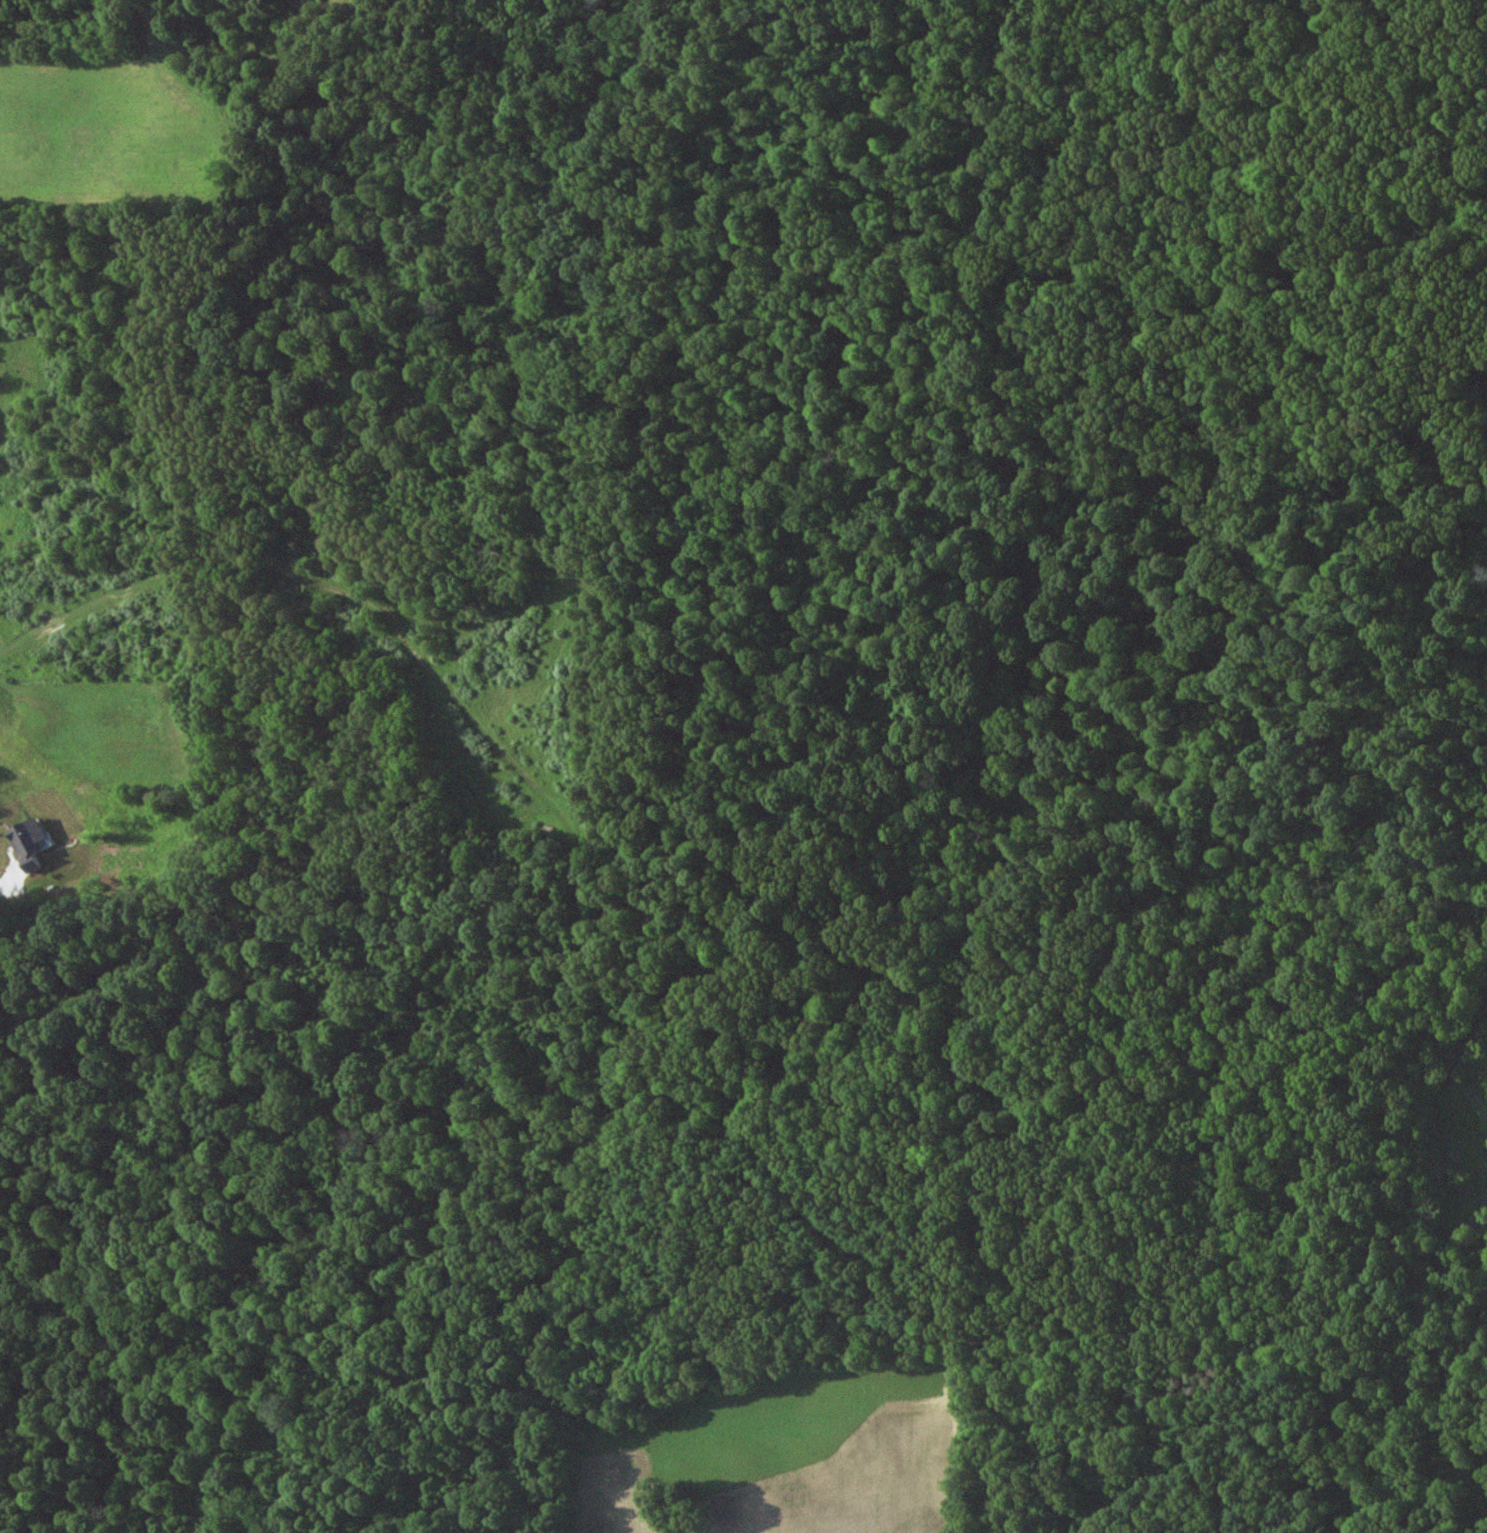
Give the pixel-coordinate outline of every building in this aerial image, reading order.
[(0,849),(0,863),(1,863),(1,873),(40,873),(40,858),(16,858),(16,849),(0,849)]
